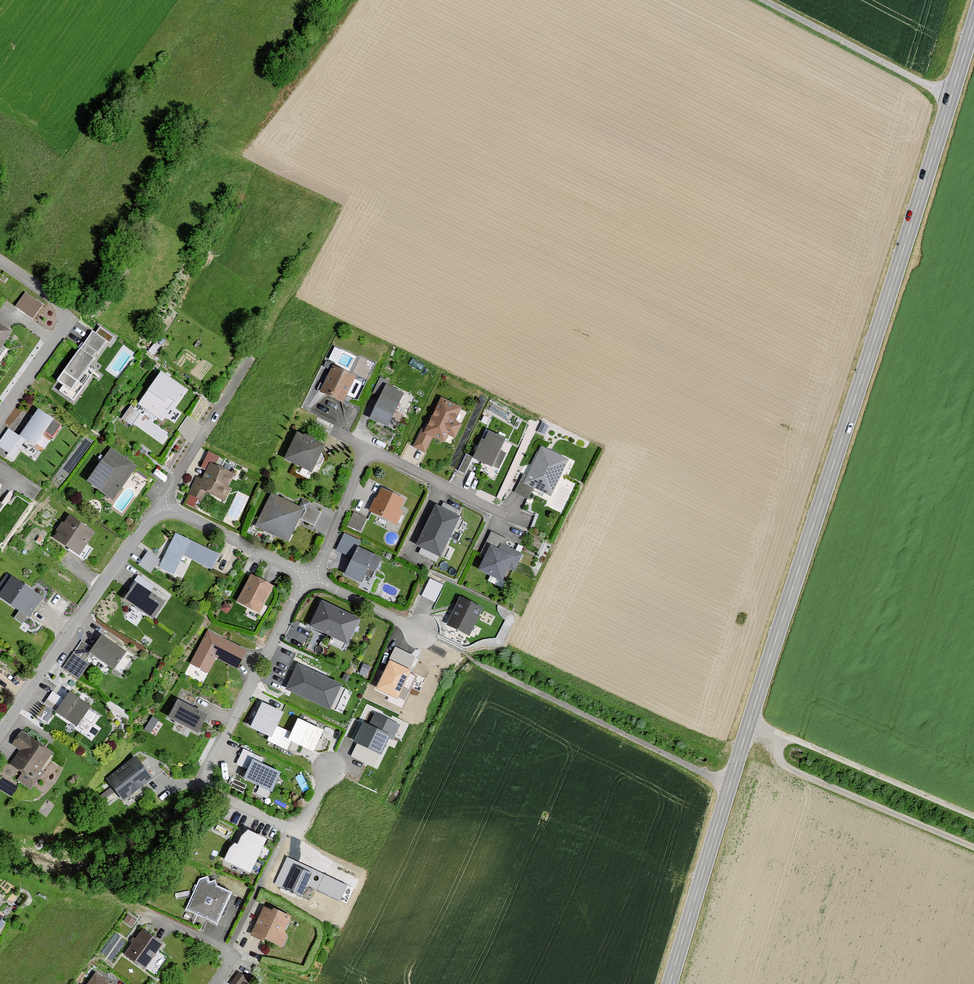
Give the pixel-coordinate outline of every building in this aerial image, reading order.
[(41,308),(24,297),(16,310),(33,321),(41,308)] [(0,328),(0,348),(10,334),(0,328)] [(105,345),(89,334),(60,375),(77,386),(105,345)] [(354,379),(331,369),(318,396),(342,407),(354,379)] [(182,391),(158,376),(136,410),(161,425),(182,391)] [(402,396),(385,387),(369,421),(386,430),(402,396)] [(464,407),(443,396),(434,414),(431,413),(422,431),(434,436),(446,442),(450,434),(457,437),(464,423),(458,420),(464,407)] [(7,433),(0,443),(0,452),(13,461),(23,445),(32,451),(52,421),(37,411),(18,440),(7,433)] [(434,436),(422,431),(414,446),(426,452),(434,436)] [(504,442),(485,433),(472,460),(491,469),(504,442)] [(323,448),(295,435),(282,462),(310,475),(323,448)] [(568,462),(541,449),(523,485),(550,499),(568,462)] [(137,470),(109,451),(85,485),(113,504),(137,470)] [(472,461),(465,458),(457,473),(464,476),(472,461)] [(234,477),(210,466),(202,482),(196,479),(188,497),(203,503),(207,495),(223,502),(234,477)] [(405,502),(380,490),(369,513),(393,525),(405,502)] [(304,510),(270,495),(255,529),(288,545),(304,510)] [(463,515),(439,503),(429,524),(453,536),(463,515)] [(366,520),(354,514),(347,527),(360,533),(366,520)] [(93,534),(67,517),(51,542),(77,558),(93,534)] [(453,536),(429,524),(419,544),(443,556),(453,536)] [(176,535),(174,538),(158,571),(173,578),(183,558),(210,571),(218,555),(176,535)] [(500,554),(489,548),(477,573),(500,584),(506,571),(512,574),(521,555),(503,547),(500,554)] [(380,560),(356,549),(343,577),(360,585),(364,576),(371,580),(380,560)] [(159,562),(148,554),(138,567),(149,575),(159,562)] [(154,589),(138,578),(121,602),(150,621),(163,603),(151,595),(154,589)] [(272,588),(250,578),(237,607),(259,617),(272,588)] [(10,580),(0,595),(0,601),(27,619),(40,600),(10,580)] [(439,597),(426,591),(417,609),(430,615),(439,597)] [(481,610),(459,600),(446,628),(468,638),(481,610)] [(359,620),(319,602),(307,629),(346,647),(359,620)] [(244,654),(207,634),(188,668),(206,677),(215,661),(235,672),(244,654)] [(123,653),(100,638),(87,656),(111,672),(123,653)] [(88,646),(81,642),(72,655),(79,659),(88,646)] [(411,670),(390,660),(376,688),(398,698),(411,670)] [(345,684),(300,663),(288,689),(333,710),(345,684)] [(54,713),(53,715),(74,729),(88,708),(67,694),(62,701),(51,693),(43,705),(54,713)] [(207,715),(177,699),(168,717),(198,732),(207,715)] [(281,714),(261,704),(248,731),(268,741),(281,714)] [(400,725),(375,713),(370,725),(364,722),(355,742),(379,754),(387,738),(393,740),(400,725)] [(146,727),(156,733),(163,720),(153,714),(146,727)] [(322,733),(295,722),(286,743),(313,754),(322,733)] [(52,757),(19,735),(10,747),(18,752),(7,768),(19,776),(16,781),(30,790),(52,757)] [(134,759),(105,782),(125,805),(148,786),(153,782),(134,759)] [(283,772),(255,759),(245,778),(274,792),(283,772)] [(243,837),(239,844),(261,856),(269,839),(250,830),(243,837)] [(261,856),(239,844),(237,843),(231,848),(225,861),(252,873),(261,856)] [(348,885),(287,857),(274,884),(301,897),(307,885),(340,901),(348,885)] [(228,893),(199,881),(187,910),(216,923),(228,893)] [(290,917),(261,906),(250,936),(279,947),(290,917)] [(162,945),(141,930),(123,956),(144,970),(162,945)] [(238,973),(231,983),(244,983),(247,979),(238,973)] [(94,975),(88,983),(107,983),(94,975)]
